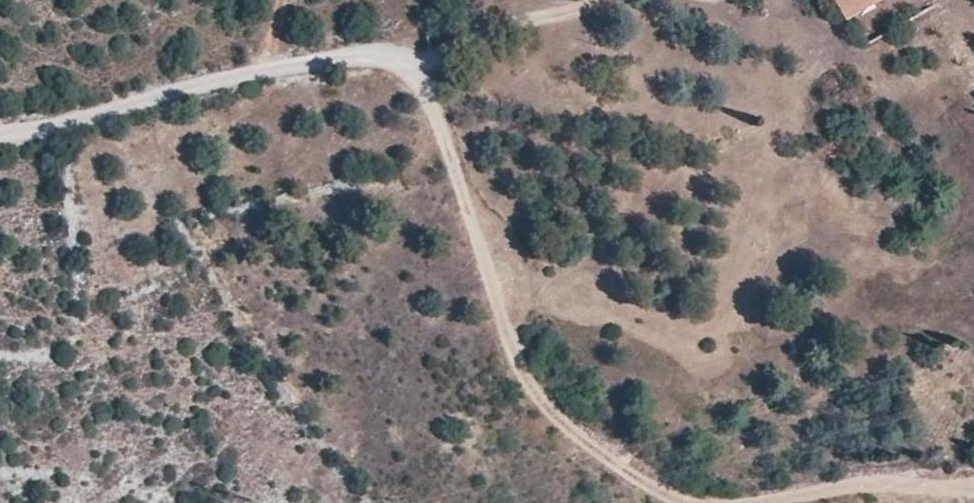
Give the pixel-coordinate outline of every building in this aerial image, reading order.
[(845,18),(872,0),(835,0),(845,18)]
